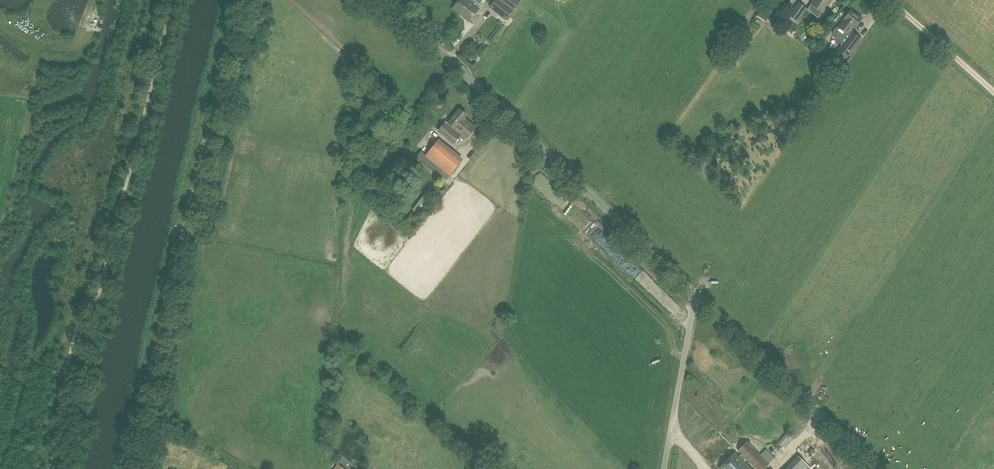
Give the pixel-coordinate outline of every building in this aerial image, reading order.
[(468,20),(479,8),(469,0),(459,0),(453,7),(468,20)] [(505,19),(520,1),(518,0),(494,0),(489,6),(505,19)] [(770,17),(777,7),(767,0),(766,0),(759,10),(770,17)] [(823,12),(831,0),(813,0),(811,3),(823,12)] [(788,15),(796,21),(807,7),(798,1),(788,15)] [(844,19),(838,27),(847,34),(853,26),(854,26),(861,18),(851,9),(843,18),(844,19)] [(844,51),(850,54),(862,33),(856,30),(844,51)] [(838,71),(842,66),(832,59),(828,64),(838,71)] [(368,101),(356,97),(353,106),(365,110),(368,101)] [(399,112),(411,120),(416,112),(404,103),(399,112)] [(466,120),(463,117),(466,113),(460,109),(448,122),(458,130),(466,137),(475,127),(466,120)] [(437,131),(453,144),(461,135),(444,121),(437,131)] [(735,134),(738,130),(730,124),(727,128),(735,134)] [(438,138),(425,154),(421,150),(415,157),(444,182),(463,158),(438,138)] [(550,191),(557,185),(544,168),(537,174),(550,191)] [(413,174),(409,183),(419,188),(422,178),(413,174)] [(580,202),(571,210),(577,218),(587,210),(580,202)] [(581,216),(586,222),(593,216),(588,210),(581,216)] [(591,225),(603,237),(609,231),(598,219),(591,225)] [(792,436),(787,431),(778,441),(783,446),(792,436)] [(749,462),(756,468),(763,468),(769,463),(746,440),(737,450),(741,453),(738,456),(735,452),(719,468),(720,468),(751,468),(747,464),(749,462)] [(334,462),(338,468),(350,468),(358,465),(351,449),(344,452),(346,457),(334,462)] [(784,468),(810,468),(811,468),(798,455),(784,468)] [(989,468),(993,468),(993,464),(987,457),(982,463),(989,468)]
